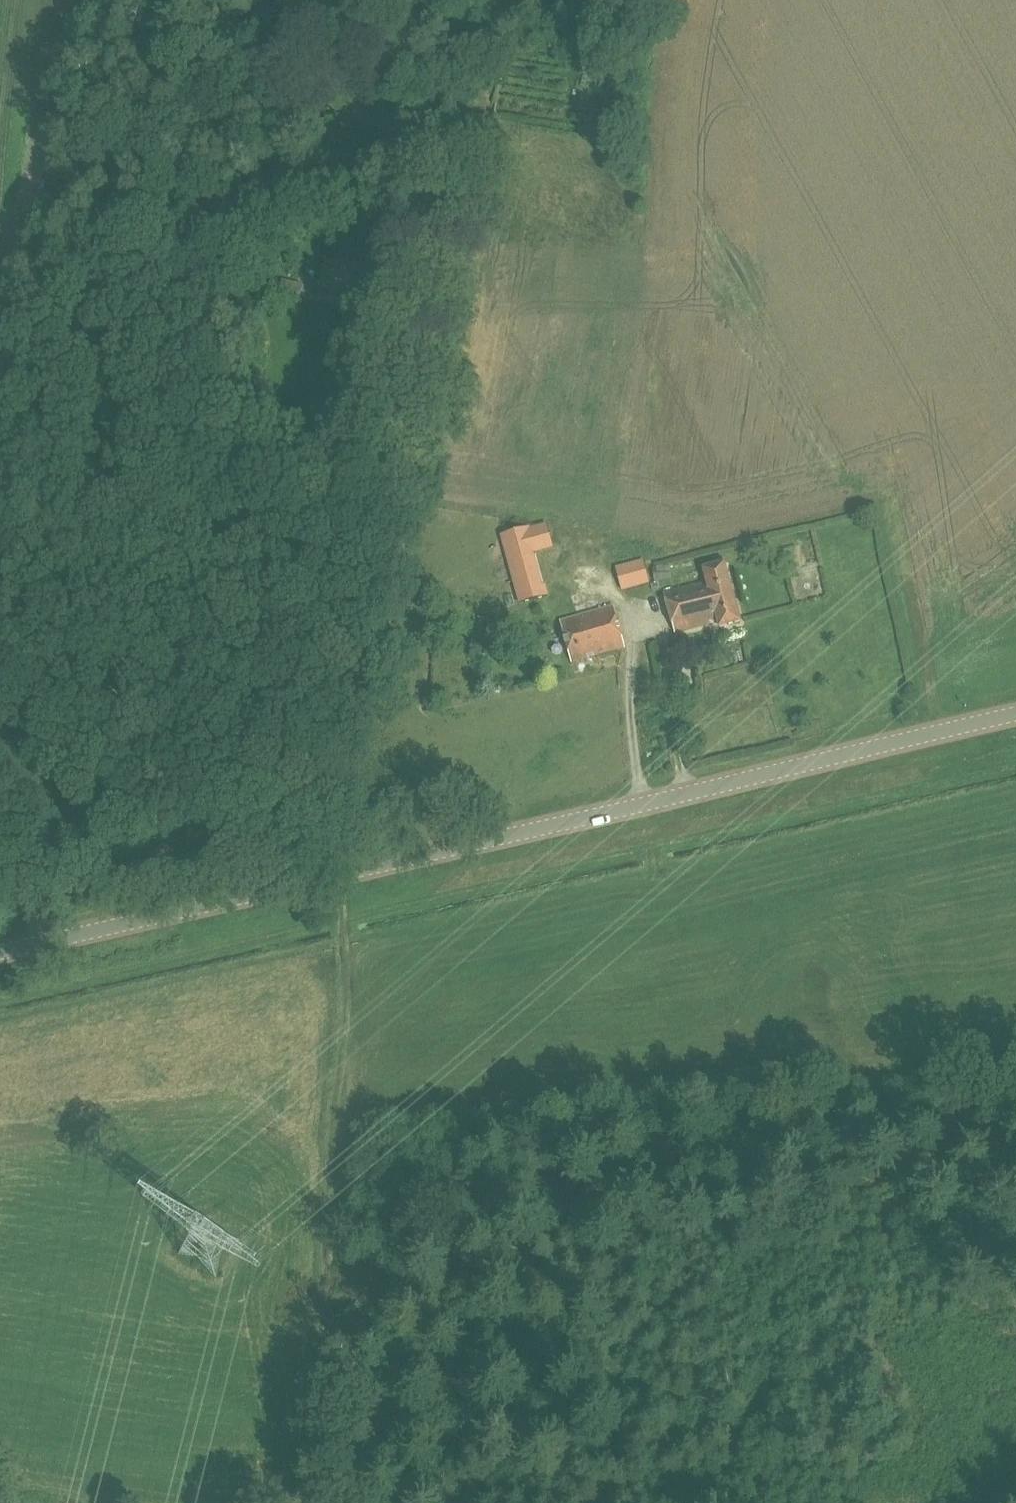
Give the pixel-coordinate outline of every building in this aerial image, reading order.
[(529,529),(529,527),(520,530),(502,534),(509,561),(535,553),(536,553),(535,551),(553,546),(547,525),(529,529)] [(615,566),(622,590),(649,583),(642,559),(615,566)] [(666,592),(677,633),(719,622),(720,627),(741,621),(725,562),(703,568),(707,581),(666,592)] [(548,596),(544,584),(543,584),(517,591),(520,603),(548,596)] [(561,620),(572,662),(625,647),(613,606),(576,616),(573,603),(557,608),(561,620)]
